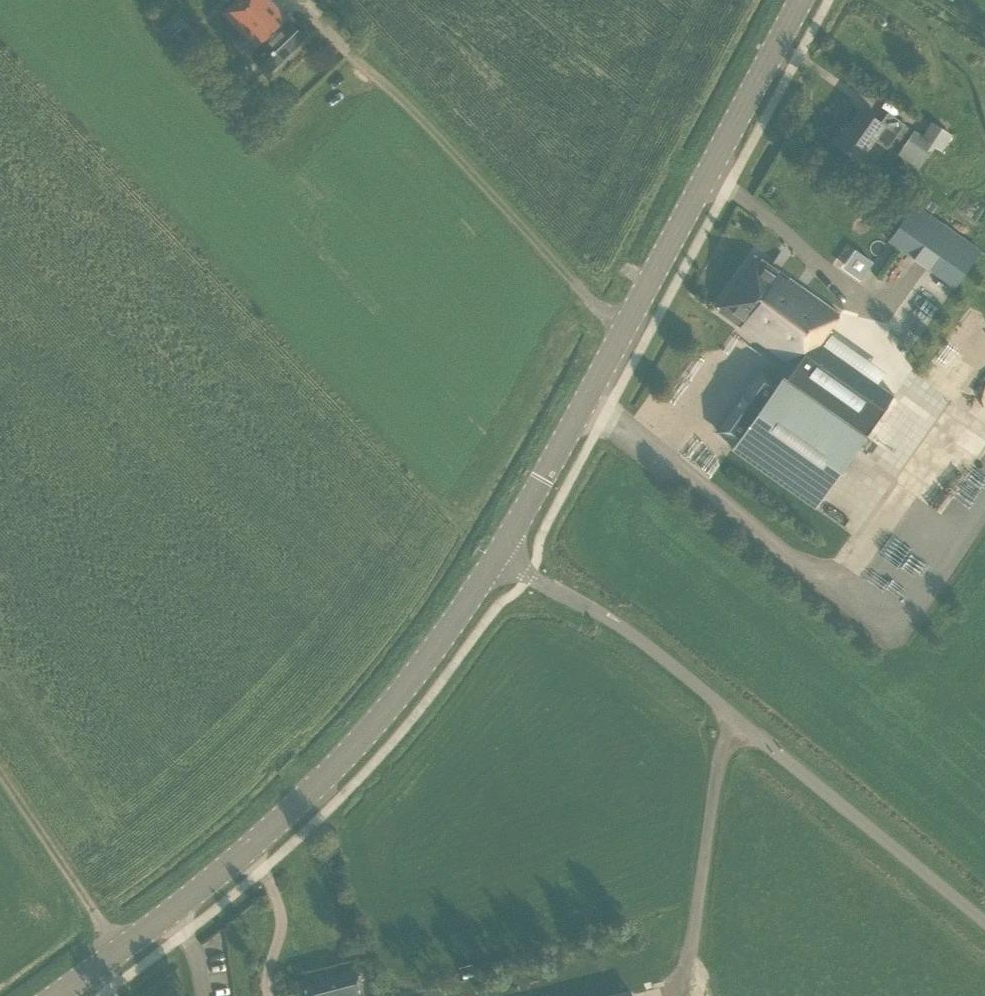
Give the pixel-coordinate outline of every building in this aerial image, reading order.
[(256,0),(239,0),(224,14),(248,40),(242,45),(254,58),(268,72),(305,37),(291,23),(279,11),(268,0),(264,0),(260,4),(256,0)] [(914,130),(913,132),(904,126),(905,124),(889,113),(882,123),(862,109),(851,125),(848,123),(834,143),(859,161),(874,140),(888,149),(895,139),(903,145),(897,154),(918,169),(935,144),(914,130)] [(915,205),(890,241),(955,287),(980,251),(915,205)] [(847,244),(834,262),(862,281),(875,263),(847,244)] [(788,369),(772,358),(733,413),(822,475),(862,420),(799,377),(804,371),(866,415),(885,388),(836,354),(845,340),(830,329),(841,314),(756,255),(717,310),(792,363),(788,369)] [(896,587),(913,600),(919,591),(920,589),(935,568),(926,562),(932,543),(930,542),(930,541),(943,523),(916,504),(905,520),(902,528),(884,554),(882,560),(875,570),(874,573),(889,583),(911,552),(907,562),(901,571),(896,587)] [(861,603),(874,601),(872,589),(858,591),(861,603)] [(307,990),(308,995),(365,995),(360,976),(307,990)]
